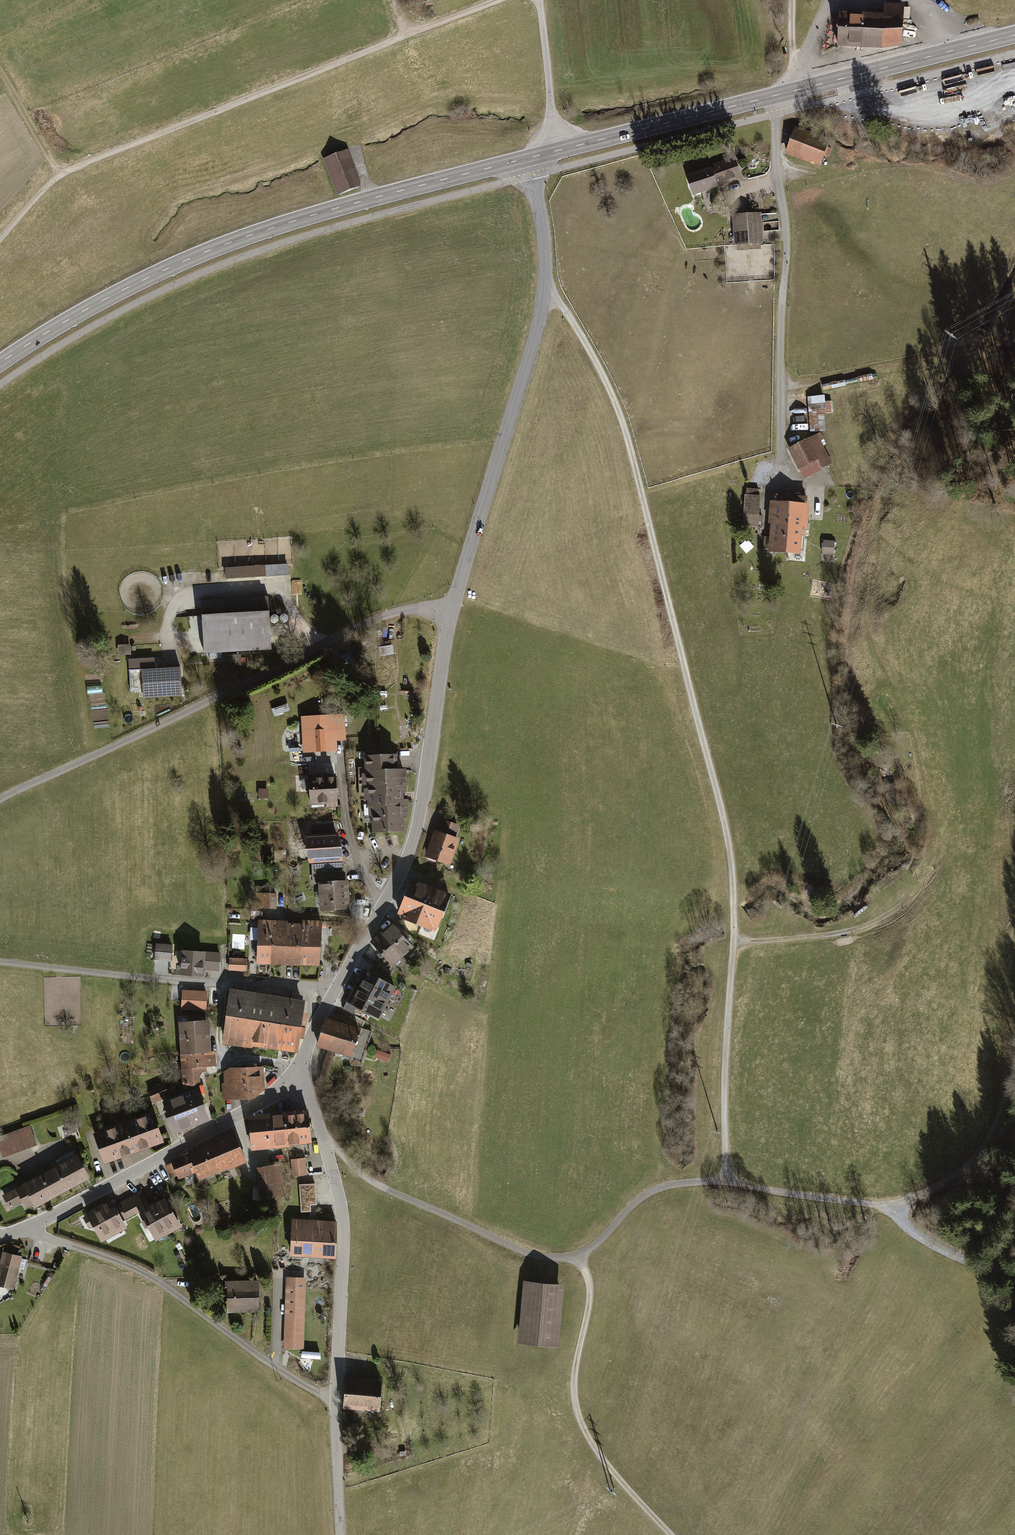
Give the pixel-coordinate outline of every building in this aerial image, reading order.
[(884,15),(840,12),(838,46),(882,49),(901,46),(904,6),(884,4),(884,15)] [(797,127),(785,154),(820,169),(832,142),(797,127)] [(323,158),(336,194),(362,184),(348,149),(338,152),(323,158)] [(713,168),(685,178),(692,197),(719,188),(718,187),(742,179),(734,158),(712,165),(713,168)] [(764,242),(761,213),(732,215),(735,244),(737,244),(737,246),(738,251),(762,249),(762,245),(761,242),(764,242)] [(823,394),(807,396),(809,415),(825,413),(823,394)] [(817,434),(788,449),(804,480),(833,465),(817,434)] [(765,538),(764,550),(800,553),(802,532),(808,532),(809,518),(808,518),(809,504),(806,503),(806,496),(777,494),(777,501),(771,501),(769,524),(772,524),(771,538),(765,538)] [(759,496),(744,495),(743,526),(758,527),(758,522),(763,522),(763,517),(758,516),(759,496)] [(835,542),(824,541),(822,556),(834,557),(835,542)] [(234,566),(224,567),(224,568),(225,578),(288,574),(287,563),(279,563),(266,564),(247,565),(234,566)] [(268,598),(200,601),(203,655),(209,655),(209,661),(222,661),(222,654),(271,651),(268,598)] [(118,644),(118,654),(130,653),(129,644),(118,644)] [(226,656),(226,665),(241,665),(241,656),(226,656)] [(181,667),(143,669),(144,698),(182,696),(181,667)] [(888,694),(878,698),(882,709),(893,705),(888,694)] [(288,702),(271,708),(273,715),(290,709),(288,702)] [(301,718),(302,753),(336,751),(336,739),(346,739),(345,715),(301,718)] [(372,815),(372,832),(403,831),(403,815),(405,815),(405,810),(409,809),(409,798),(405,798),(404,791),(409,791),(408,765),(398,766),(397,752),(364,754),(365,772),(362,772),(362,785),(364,784),(365,799),(368,799),(369,815),(372,815)] [(309,775),(311,805),(338,803),(336,773),(309,775)] [(267,789),(258,789),(258,798),(267,798),(267,789)] [(434,828),(424,855),(450,864),(459,836),(456,835),(460,823),(442,818),(438,829),(434,828)] [(305,834),(309,863),(312,863),(342,862),(337,832),(305,834)] [(274,850),(274,861),(286,860),(285,850),(274,850)] [(312,882),(318,882),(319,909),(349,908),(348,880),(345,880),(344,863),(311,865),(312,882)] [(411,876),(397,914),(437,928),(451,891),(411,876)] [(276,893),(253,893),(252,908),(276,908),(276,893)] [(258,919),(257,963),(271,964),(273,920),(258,919)] [(302,921),(300,965),(319,966),(321,920),(302,919),(302,921)] [(273,920),(271,964),(300,965),(302,921),(273,920)] [(393,922),(383,931),(404,956),(414,948),(393,922)] [(370,941),(392,967),(404,956),(383,931),(370,941)] [(171,944),(155,943),(154,959),(170,960),(171,944)] [(220,951),(180,948),(178,974),(202,975),(202,969),(219,970),(220,951)] [(247,958),(228,957),(228,969),(247,970),(247,958)] [(352,984),(387,1002),(396,985),(361,967),(352,984)] [(352,984),(344,1000),(378,1019),(387,1002),(352,984)] [(182,989),(181,1009),(206,1010),(206,1005),(207,990),(182,989)] [(304,1000),(231,989),(223,1041),(297,1052),(299,1037),(303,1037),(307,1012),(303,1011),(304,1000)] [(325,1016),(316,1045),(330,1049),(350,1056),(359,1027),(325,1016)] [(178,1021),(184,1085),(200,1084),(199,1072),(207,1072),(207,1064),(216,1064),(215,1050),(212,1050),(209,1018),(178,1021)] [(222,1083),(222,1098),(255,1097),(264,1091),(263,1066),(229,1067),(224,1072),(224,1083),(222,1083)] [(163,1082),(147,1088),(152,1102),(169,1096),(163,1082)] [(163,1101),(174,1131),(208,1118),(197,1088),(163,1101)] [(286,1110),(286,1112),(289,1142),(312,1140),(309,1108),(286,1110)] [(154,1109),(93,1132),(105,1163),(149,1146),(165,1140),(154,1109)] [(249,1115),(252,1149),(289,1146),(289,1142),(286,1112),(249,1115)] [(63,1125),(66,1135),(79,1131),(75,1121),(63,1125)] [(3,1157),(37,1144),(30,1124),(0,1134),(0,1149),(3,1157)] [(195,1172),(199,1181),(214,1175),(218,1185),(232,1179),(228,1169),(247,1162),(234,1129),(186,1148),(188,1152),(170,1159),(171,1163),(165,1165),(170,1177),(176,1175),(178,1179),(195,1172)] [(36,1208),(90,1178),(76,1153),(22,1183),(22,1184),(1,1196),(10,1212),(23,1204),(26,1209),(34,1205),(36,1208)] [(291,1158),(293,1175),(307,1174),(305,1157),(291,1158)] [(256,1167),(260,1199),(284,1195),(280,1164),(256,1167)] [(301,1182),(303,1211),(312,1211),(312,1203),(318,1203),(317,1181),(301,1182)] [(131,1197),(139,1214),(144,1222),(141,1223),(144,1230),(147,1228),(154,1241),(182,1226),(165,1196),(149,1204),(142,1191),(131,1197)] [(93,1227),(101,1242),(128,1228),(125,1221),(139,1214),(131,1197),(109,1208),(106,1202),(85,1213),(87,1215),(82,1218),(88,1230),(93,1227)] [(292,1219),(290,1255),(334,1256),(336,1220),(292,1219)] [(2,1250),(0,1257),(0,1285),(13,1288),(22,1255),(20,1255),(2,1250)] [(285,1277),(283,1349),(304,1349),(306,1277),(285,1277)] [(227,1280),(227,1312),(260,1312),(259,1280),(227,1280)] [(563,1285),(522,1281),(517,1338),(558,1341),(563,1285)] [(382,1378),(346,1376),(344,1408),(381,1410),(382,1378)]
